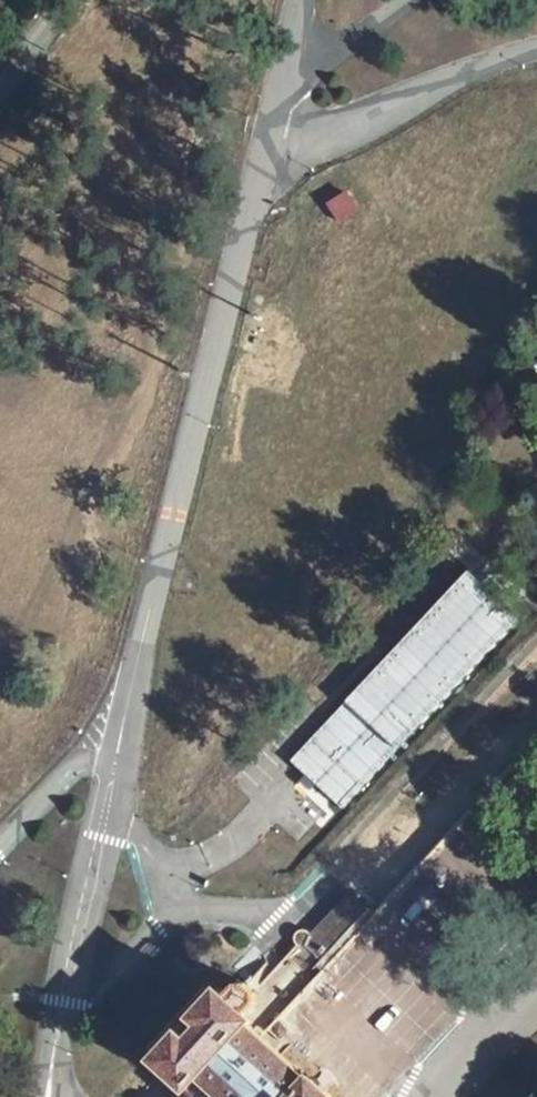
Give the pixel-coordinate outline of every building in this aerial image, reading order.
[(325,934),(309,950),(329,968),(462,824),(536,744),(536,704),(325,934)] [(309,950),(325,934),(324,932),(320,929),(315,928),(310,930),(305,942),(299,958),(301,961),(320,979),(329,968),(309,950)] [(316,1080),(268,1033),(262,1027),(268,1018),(262,1011),(266,1007),(270,1000),(271,993),(256,977),(242,989),(234,982),(224,990),(220,985),(154,1053),(160,1058),(156,1063),(186,1095),(202,1080),(219,1096),(339,1096),(321,1079),(316,1080)]
